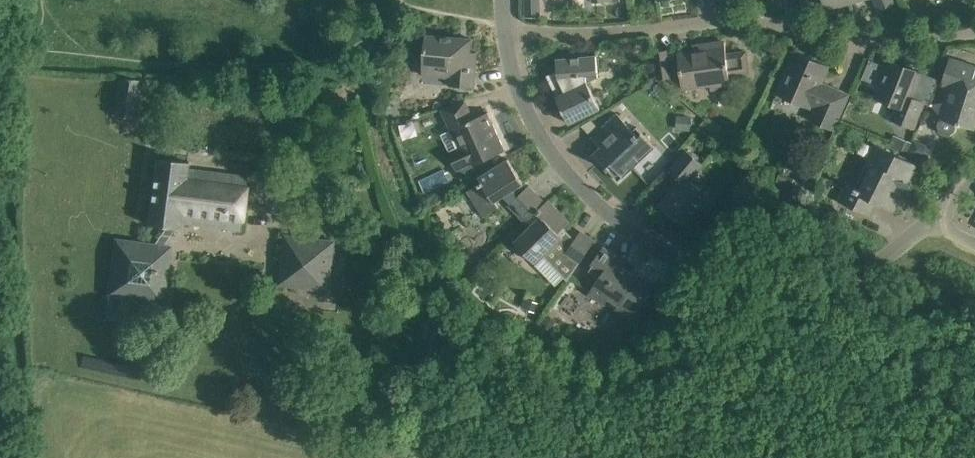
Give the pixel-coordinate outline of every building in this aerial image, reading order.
[(526,17),(541,16),(540,0),(525,0),(526,17)] [(827,8),(857,0),(825,0),(827,8)] [(879,9),(895,1),(895,0),(875,0),(879,9)] [(472,38),(427,34),(424,66),(432,67),(431,76),(451,78),(450,85),(474,87),(477,52),(471,51),(472,38)] [(668,49),(654,51),(658,79),(667,77),(680,88),(711,84),(711,86),(732,83),(731,75),(750,72),(747,51),(727,54),(726,41),(705,44),(706,49),(669,55),(668,49)] [(833,129),(841,113),(849,94),(821,82),(829,65),(796,50),(777,93),(816,110),(811,120),(833,129)] [(599,78),(598,75),(597,55),(557,59),(559,76),(550,80),(570,123),(588,114),(601,109),(588,83),(599,78)] [(974,128),(974,126),(974,80),(973,79),(974,74),(974,66),(950,58),(944,78),(942,85),(949,88),(938,125),(941,133),(949,135),(955,130),(958,123),(974,128)] [(915,127),(917,120),(925,102),(911,96),(921,71),(891,59),(877,97),(898,105),(893,119),(915,127)] [(114,114),(135,116),(140,80),(119,77),(114,114)] [(451,130),(441,134),(449,152),(458,171),(473,164),(474,165),(488,158),(506,150),(489,111),(475,118),(467,101),(467,99),(441,108),(447,120),(451,130)] [(619,180),(634,166),(656,146),(637,126),(634,130),(618,113),(592,137),(601,146),(594,153),(619,180)] [(915,139),(910,152),(927,159),(930,152),(927,144),(915,139)] [(916,164),(898,156),(877,145),(857,186),(848,182),(840,200),(870,215),(871,214),(870,214),(876,200),(894,209),(903,191),(908,193),(911,185),(907,183),(916,164)] [(683,224),(696,209),(709,194),(691,179),(704,164),(687,149),(669,170),(680,179),(659,204),(683,224)] [(241,228),(248,169),(247,169),(246,176),(187,168),(188,161),(156,157),(148,223),(167,226),(156,242),(115,237),(107,294),(165,303),(173,245),(164,244),(175,227),(179,227),(180,221),(241,228)] [(496,200),(524,182),(509,158),(480,177),(483,181),(469,190),(485,215),(500,206),(496,200)] [(519,195),(510,204),(527,221),(528,220),(546,202),(530,185),(519,195)] [(533,224),(515,241),(537,263),(544,256),(556,268),(570,247),(564,236),(559,232),(571,221),(549,199),(546,202),(528,220),(533,224)] [(292,285),(329,290),(334,252),(322,251),(324,239),(286,234),(281,272),(293,273),(292,285)] [(570,247),(556,268),(568,280),(596,240),(595,239),(583,256),(570,247)] [(638,276),(622,265),(621,266),(612,261),(617,254),(604,245),(593,262),(586,272),(598,280),(589,293),(606,304),(610,298),(619,304),(616,309),(635,322),(648,304),(644,301),(655,284),(640,274),(638,276)] [(548,314),(542,324),(551,329),(557,319),(548,314)]
